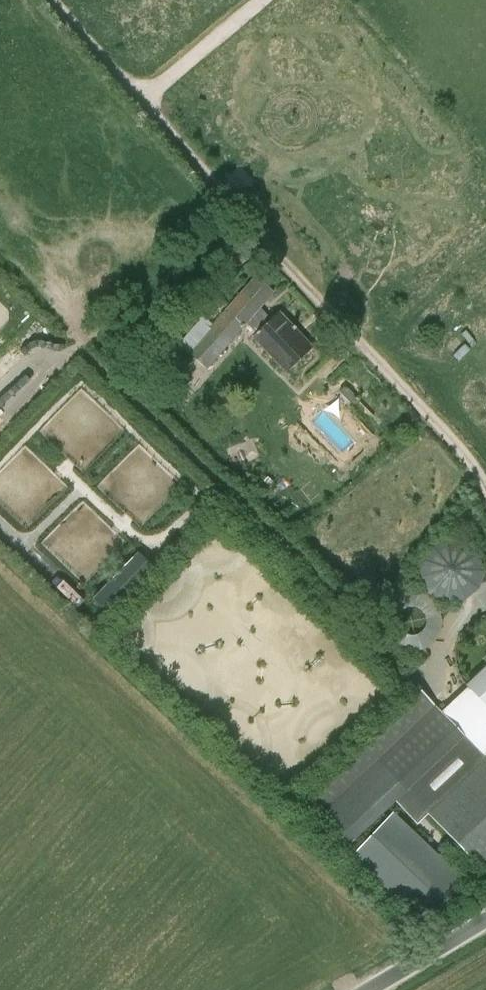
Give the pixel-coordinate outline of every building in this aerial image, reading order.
[(312,347),(279,312),(272,319),(260,310),(274,294),(255,277),(208,328),(200,320),(178,345),(207,370),(246,326),(256,335),(252,338),(285,373),(312,347)] [(419,586),(470,607),(485,569),(485,557),(439,538),(419,586)] [(139,550),(95,598),(110,612),(154,563),(139,550)] [(441,646),(442,612),(414,611),(414,635),(407,635),(407,645),(441,646)] [(469,685),(485,703),(485,669),(469,685)] [(427,815),(485,759),(421,691),(305,801),(347,845),(394,801),(416,825),(427,815)] [(427,815),(485,877),(485,876),(485,759),(427,815)]
